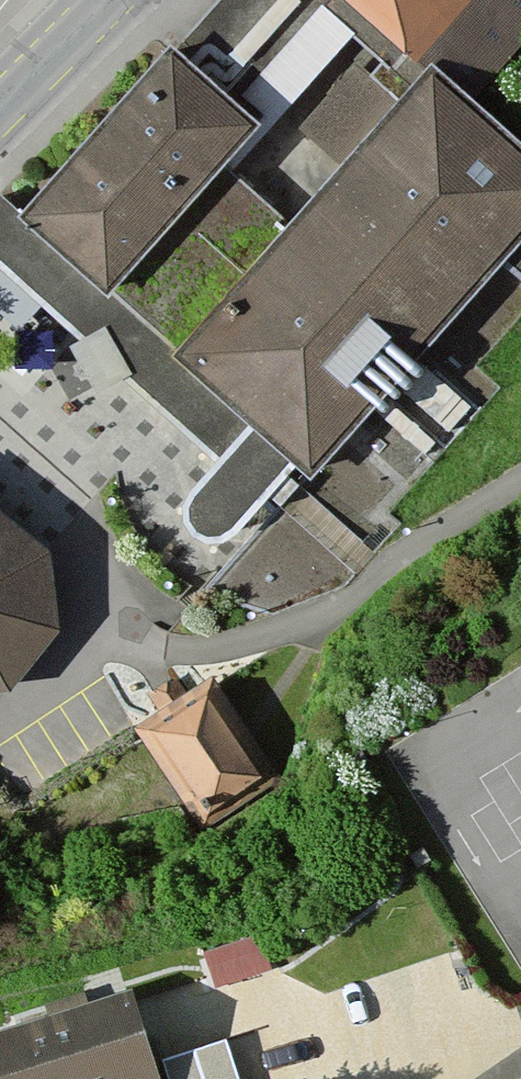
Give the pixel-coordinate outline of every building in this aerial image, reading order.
[(19,212),(266,433),(308,473),(508,258),(520,242),(520,141),(458,79),(364,0),(207,0),(19,212)] [(458,79),(520,4),(520,0),(364,0),(458,79)] [(508,258),(520,269),(520,242),(508,258)] [(308,473),(266,433),(193,509),(195,526),(200,540),(229,556),(308,473)] [(5,686),(55,626),(45,548),(0,510),(0,687),(5,686)] [(171,720),(148,736),(215,835),(290,784),(223,685),(197,702),(185,683),(158,701),(171,720)] [(0,1028),(0,1078),(150,1078),(127,994),(0,1028)] [(175,1050),(185,1078),(241,1078),(225,1032),(175,1050)]
